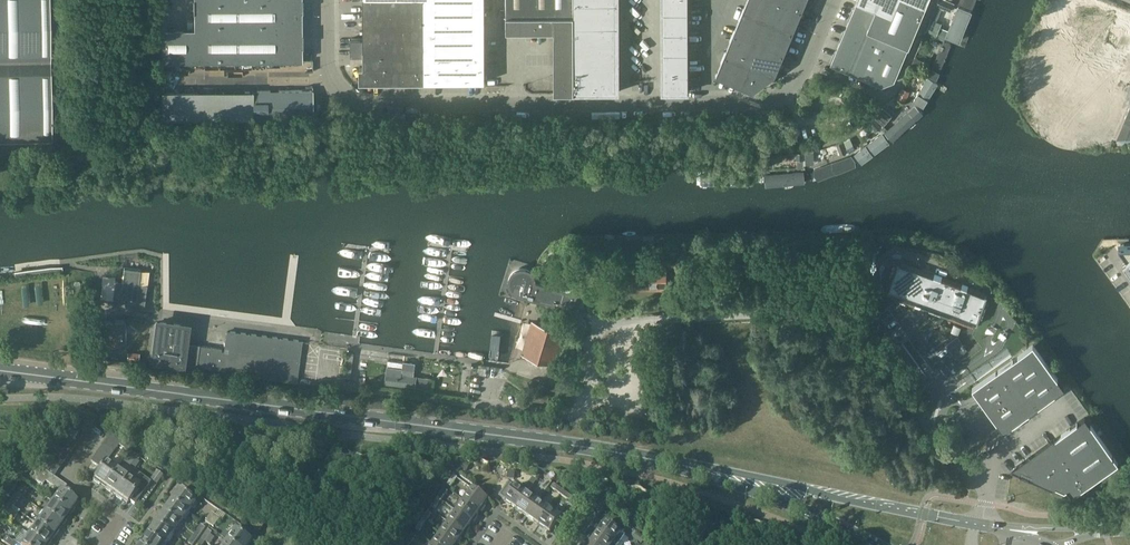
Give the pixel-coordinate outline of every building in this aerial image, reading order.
[(52,140),(50,0),(0,0),(0,142),(52,140)] [(302,0),(194,0),(194,6),(193,6),(193,11),(194,11),(194,28),(177,28),(177,27),(172,27),(172,28),(162,28),(162,60),(302,60),(302,59),(302,46),(303,46),(303,41),(302,41),(302,10),(303,10),(303,5),(302,5),(302,0)] [(425,81),(485,81),(485,0),(363,0),(364,38),(350,38),(350,54),(364,54),(364,67),(360,67),(360,82),(404,81),(404,86),(405,86),(405,81),(425,81)] [(506,31),(553,30),(554,92),(574,92),(574,25),(574,3),(574,0),(506,0),(506,31)] [(689,0),(662,0),(662,12),(689,11),(689,0)] [(743,8),(769,19),(777,0),(747,0),(743,8)] [(794,29),(803,8),(784,0),(777,0),(769,19),(794,29)] [(831,64),(882,86),(894,81),(928,0),(858,0),(831,64)] [(936,5),(943,7),(949,10),(952,1),(949,0),(938,0),(936,5)] [(959,3),(973,9),(976,0),(961,0),(959,3)] [(574,3),(574,25),(619,25),(619,3),(574,3)] [(947,39),(959,44),(972,12),(958,6),(948,30),(949,30),(945,38),(947,39)] [(769,19),(743,8),(734,30),(760,40),(769,19)] [(689,32),(689,11),(662,12),(662,32),(689,32)] [(760,40),(785,51),(794,29),(769,19),(760,40)] [(930,23),(926,30),(937,35),(936,36),(938,37),(940,38),(944,39),(944,38),(946,33),(940,31),(939,30),(940,27),(930,23)] [(619,92),(619,25),(574,25),(574,92),(619,92)] [(760,40),(734,30),(726,52),(751,62),(760,40)] [(689,52),(689,32),(662,32),(663,52),(689,52)] [(751,62),(776,73),(785,51),(760,40),(751,62)] [(943,43),(929,76),(937,80),(952,45),(944,41),(943,43)] [(689,92),(689,52),(663,52),(663,92),(689,92)] [(751,62),(726,52),(716,74),(741,85),(751,62)] [(919,73),(921,67),(924,61),(914,58),(910,69),(919,73)] [(776,73),(751,62),(741,85),(753,89),(776,73)] [(924,109),(938,85),(928,79),(913,102),(924,109)] [(902,87),(898,98),(904,100),(908,90),(902,87)] [(313,118),(313,111),(313,90),(290,90),(257,90),(196,91),(196,93),(161,93),(161,119),(252,118),(252,116),(257,116),(257,118),(313,118)] [(1116,138),(1129,139),(1129,106),(1116,138)] [(897,124),(885,134),(892,141),(923,114),(916,107),(902,119),(901,119),(896,123),(897,124)] [(881,113),(876,118),(882,123),(886,119),(881,113)] [(869,123),(876,131),(881,127),(874,118),(869,123)] [(862,165),(890,144),(883,134),(854,155),(860,162),(862,165)] [(851,139),(844,142),(848,150),(855,147),(851,139)] [(836,143),(837,145),(841,154),(847,151),(843,141),(836,143)] [(805,156),(805,155),(805,152),(797,152),(797,157),(800,156),(800,163),(805,163),(804,156),(805,156)] [(853,157),(810,174),(813,182),(856,166),(853,157)] [(804,172),(765,175),(766,188),(805,185),(804,172)] [(605,238),(605,241),(605,254),(614,254),(614,238),(605,238)] [(1120,241),(1128,253),(1123,257),(1129,266),(1129,242),(1126,242),(1120,241)] [(876,298),(868,303),(899,344),(901,343),(904,341),(909,337),(936,374),(938,373),(946,382),(956,384),(1007,347),(1009,351),(1012,355),(1025,346),(1019,338),(1021,327),(993,290),(982,288),(978,292),(967,288),(968,285),(963,283),(962,286),(948,281),(931,258),(921,256),(907,266),(898,263),(893,277),(883,284),(881,295),(876,298)] [(675,262),(675,274),(686,273),(686,262),(675,262)] [(122,282),(116,281),(113,301),(125,302),(125,305),(144,308),(147,285),(139,284),(141,269),(136,269),(124,267),(122,282)] [(536,279),(536,278),(535,277),(535,276),(535,275),(534,274),(533,273),(533,271),(532,271),(531,270),(530,269),(528,268),(527,268),(526,267),(525,267),(523,267),(522,267),(520,267),(518,268),(517,268),(516,269),(514,270),(513,271),(512,272),(512,273),(511,274),(510,275),(510,277),(509,278),(509,279),(509,281),(509,282),(509,284),(510,285),(510,286),(511,287),(512,289),(513,290),(514,291),(515,292),(516,292),(517,293),(519,293),(572,309),(577,294),(536,282),(536,281),(536,280),(536,279)] [(665,267),(634,268),(634,287),(665,286),(665,267)] [(183,365),(186,345),(182,345),(184,326),(157,322),(152,361),(153,361),(183,365)] [(533,322),(528,340),(524,353),(554,362),(563,332),(533,322)] [(123,324),(107,324),(107,346),(107,352),(116,351),(116,346),(124,346),(123,324)] [(254,377),(296,382),(298,368),(301,347),(302,340),(227,331),(225,352),(220,352),(221,348),(198,346),(196,366),(223,370),(223,367),(255,371),(254,377)] [(1004,431),(1064,387),(1033,344),(972,388),(1004,431)] [(128,351),(128,354),(128,359),(139,360),(139,355),(139,352),(128,351)] [(387,367),(385,383),(417,387),(418,385),(416,385),(417,376),(414,376),(415,363),(404,362),(403,369),(387,367)] [(417,376),(416,385),(418,385),(417,387),(417,388),(424,389),(429,390),(431,377),(426,377),(417,376)] [(531,393),(531,400),(548,401),(549,395),(531,393)] [(1055,438),(1023,461),(1020,463),(1022,465),(1021,470),(1065,490),(1067,488),(1072,495),(1078,490),(1078,491),(1118,462),(1085,416),(1055,438)] [(76,424),(73,429),(83,436),(86,431),(76,424)] [(73,429),(69,434),(79,441),(83,436),(73,429)] [(111,433),(91,461),(101,468),(107,461),(119,445),(128,451),(131,447),(111,433)] [(69,434),(65,439),(75,446),(79,441),(69,434)] [(65,439),(62,445),(71,452),(75,446),(65,439)] [(62,445),(58,449),(68,456),(71,452),(62,445)] [(58,449),(55,454),(65,461),(68,456),(58,449)] [(131,451),(128,455),(137,462),(140,458),(131,451)] [(55,454),(51,459),(61,466),(65,461),(55,454)] [(51,459),(48,464),(57,472),(61,466),(51,459)] [(94,478),(93,480),(100,484),(101,483),(106,486),(104,488),(105,488),(107,487),(118,470),(107,461),(101,468),(94,478)] [(464,461),(460,467),(467,471),(470,464),(464,461)] [(48,464),(44,469),(54,477),(57,472),(48,464)] [(40,475),(36,480),(43,485),(46,481),(52,486),(57,479),(54,477),(44,469),(40,475)] [(107,487),(105,488),(111,492),(112,491),(117,494),(115,496),(116,496),(118,495),(130,478),(118,470),(107,487)] [(118,495),(116,496),(122,500),(123,498),(128,502),(135,493),(140,497),(151,482),(135,471),(130,478),(118,495)] [(454,475),(447,484),(451,487),(457,478),(454,475)] [(533,477),(527,486),(531,489),(537,480),(533,477)] [(57,479),(52,486),(60,491),(52,502),(69,514),(71,515),(75,508),(74,507),(77,503),(78,502),(77,502),(68,495),(72,490),(57,479)] [(548,480),(542,489),(546,491),(552,482),(548,480)] [(510,482),(500,496),(506,500),(505,501),(517,509),(528,494),(528,493),(531,489),(527,486),(524,484),(521,489),(516,485),(515,486),(510,482)] [(21,483),(16,490),(21,494),(26,487),(21,483)] [(554,484),(551,488),(560,494),(563,490),(554,484)] [(171,500),(170,500),(172,501),(188,513),(197,502),(197,501),(180,489),(178,488),(174,495),(176,496),(172,501),(171,500)] [(444,489),(438,498),(442,500),(448,491),(444,489)] [(473,489),(465,500),(482,512),(486,506),(484,505),(488,499),(473,489)] [(563,490),(560,494),(570,501),(572,497),(563,490)] [(14,493),(9,500),(14,503),(19,496),(14,493)] [(528,494),(517,509),(528,517),(539,502),(528,494)] [(438,498),(431,507),(435,510),(442,500),(438,498)] [(163,511),(162,511),(164,512),(181,524),(188,513),(172,501),(170,500),(166,506),(168,507),(164,512),(163,511)] [(465,500),(457,512),(472,522),(474,523),(478,517),(476,516),(480,511),(482,512),(465,500)] [(52,502),(45,512),(61,525),(63,526),(67,519),(66,518),(69,514),(52,502)] [(539,502),(528,517),(539,525),(550,509),(539,502)] [(7,503),(1,512),(2,513),(5,515),(12,506),(7,503)] [(550,509),(539,525),(544,528),(550,533),(561,517),(550,509)] [(155,522),(154,522),(156,524),(173,535),(181,524),(164,512),(162,511),(158,517),(160,518),(156,523),(155,522)] [(428,511),(422,520),(426,523),(432,514),(428,511)] [(45,512),(37,524),(53,536),(55,537),(60,530),(58,529),(61,525),(45,512)] [(457,512),(449,522),(466,534),(470,528),(469,527),(472,522),(457,512)] [(213,513),(206,522),(209,523),(210,524),(217,515),(213,513)] [(217,515),(210,524),(211,525),(214,527),(220,518),(217,515)] [(422,520),(415,529),(419,532),(422,528),(426,523),(422,520)] [(257,521),(253,527),(260,531),(262,528),(264,525),(257,521)] [(146,534),(148,535),(163,544),(166,544),(173,535),(156,524),(154,522),(150,528),(152,529),(149,534),(147,533),(146,534)] [(441,533),(457,544),(458,544),(462,539),(461,538),(464,533),(466,535),(466,534),(449,522),(445,528),(441,533)] [(598,533),(613,544),(615,544),(618,544),(625,535),(621,533),(606,522),(598,533)] [(29,535),(43,544),(49,544),(52,542),(50,540),(53,536),(37,524),(29,535)] [(202,525),(195,534),(199,537),(206,528),(202,525)] [(227,541),(233,544),(250,544),(253,541),(236,529),(227,541)] [(208,530),(202,539),(206,542),(212,533),(208,530)] [(406,542),(410,544),(416,536),(412,533),(406,542)] [(433,544),(456,544),(457,544),(441,533),(433,544)] [(590,544),(613,544),(598,533),(590,544)] [(139,544),(163,544),(148,535),(146,534),(142,539),(144,540),(141,544),(139,544)] [(189,543),(191,544),(193,544),(199,537),(195,534),(189,543)] [(29,535),(21,544),(43,544),(29,535)] [(4,542),(8,544),(20,544),(8,537),(4,542)]
